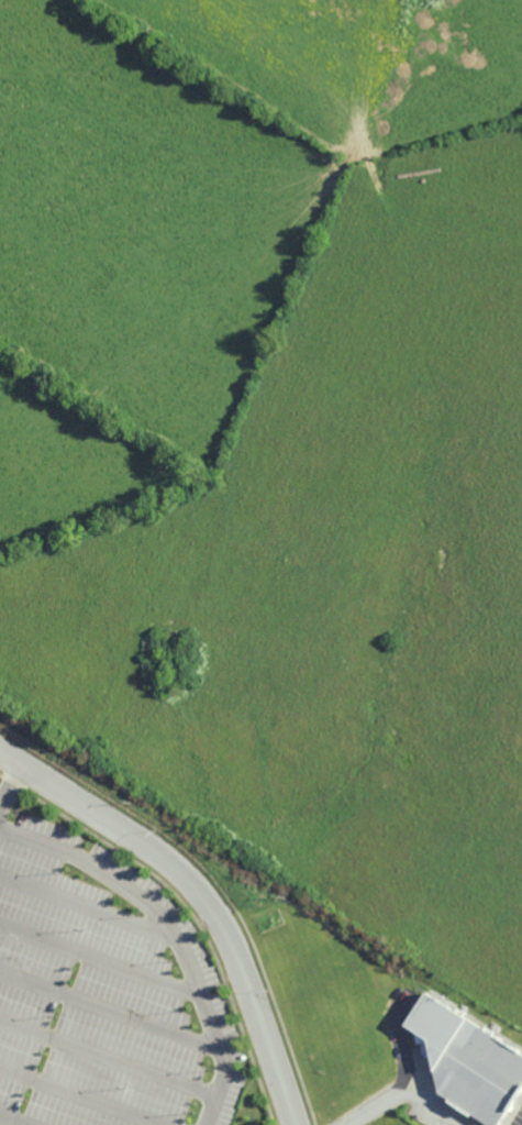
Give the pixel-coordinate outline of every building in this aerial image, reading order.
[(423,992),(521,1048),(521,1108),(512,1124),(480,1124),(436,1095),(426,1039),(403,1023),(423,992)]
